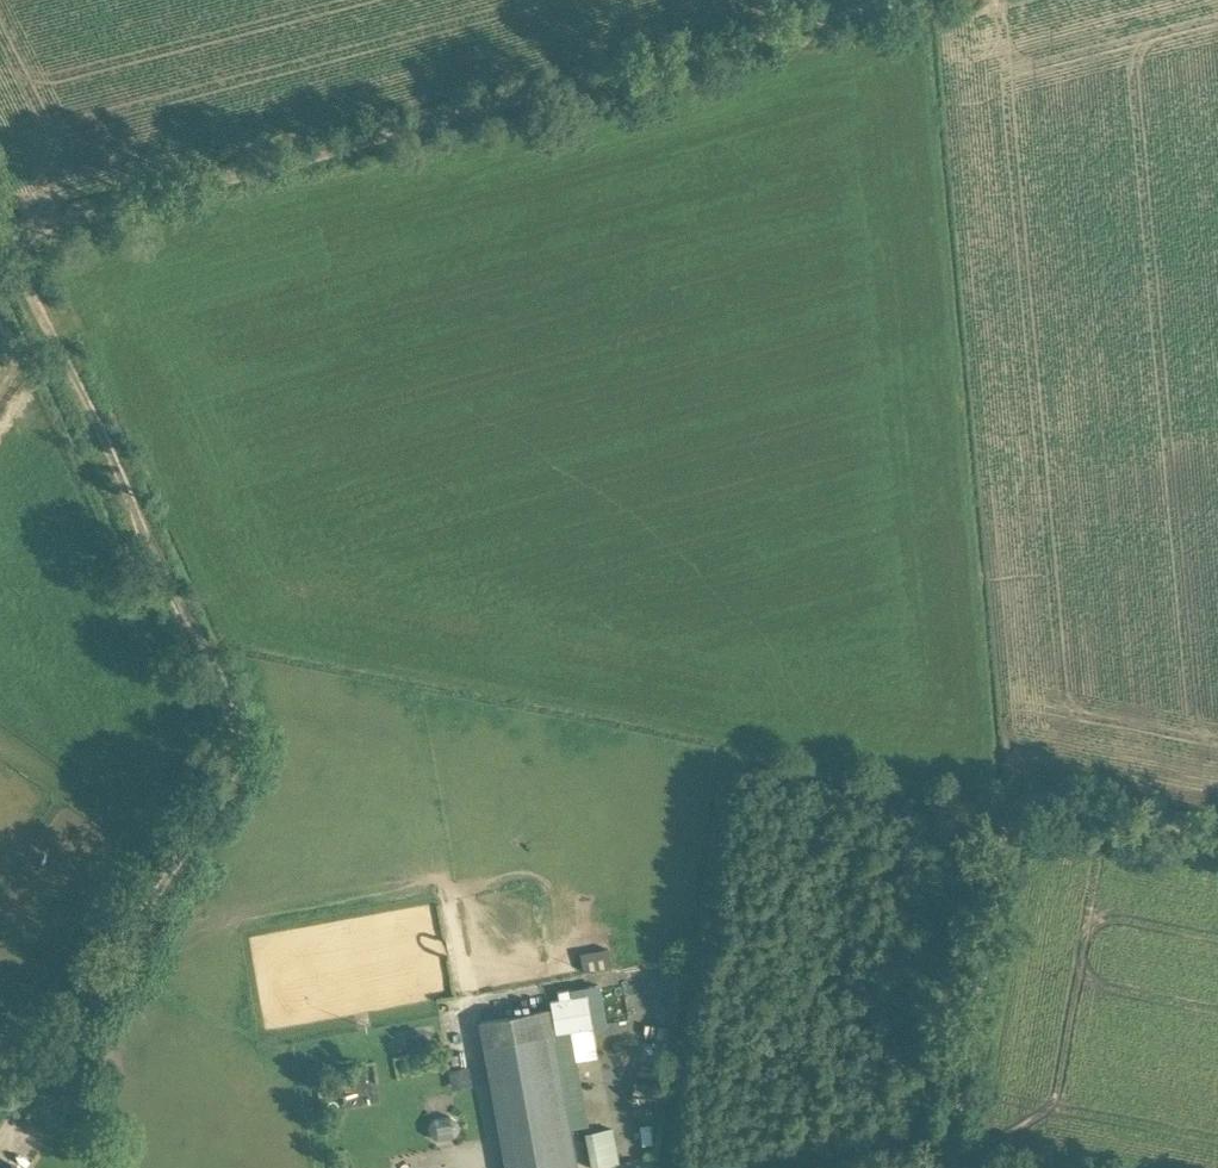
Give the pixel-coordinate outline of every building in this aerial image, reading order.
[(585,950),(588,969),(614,965),(612,947),(585,950)] [(573,1153),(547,1009),(480,1021),(507,1167),(576,1167),(573,1153)] [(473,1086),(470,1067),(449,1071),(452,1089),(473,1086)] [(459,1130),(458,1121),(452,1116),(435,1118),(432,1119),(427,1126),(428,1135),(438,1140),(455,1137),(459,1130)] [(619,1163),(612,1128),(586,1132),(584,1132),(591,1167),(596,1167),(619,1163)]
